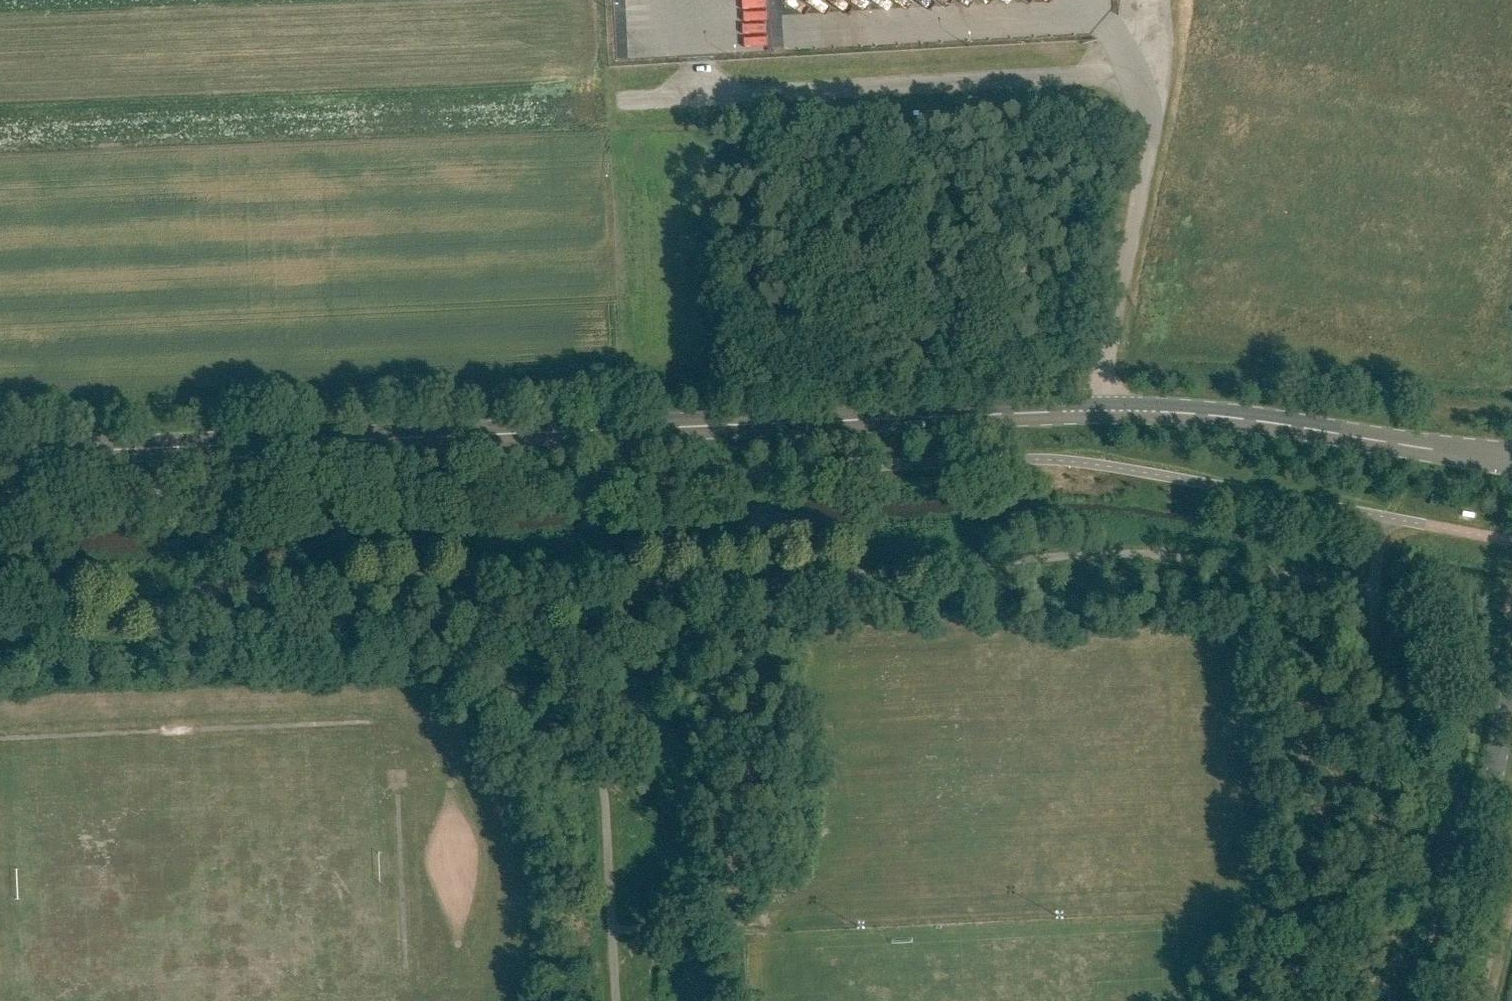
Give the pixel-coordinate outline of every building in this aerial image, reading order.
[(619,20),(644,19),(643,0),(618,0),(619,20)] [(766,40),(742,42),(742,50),(767,48),(766,40)]
